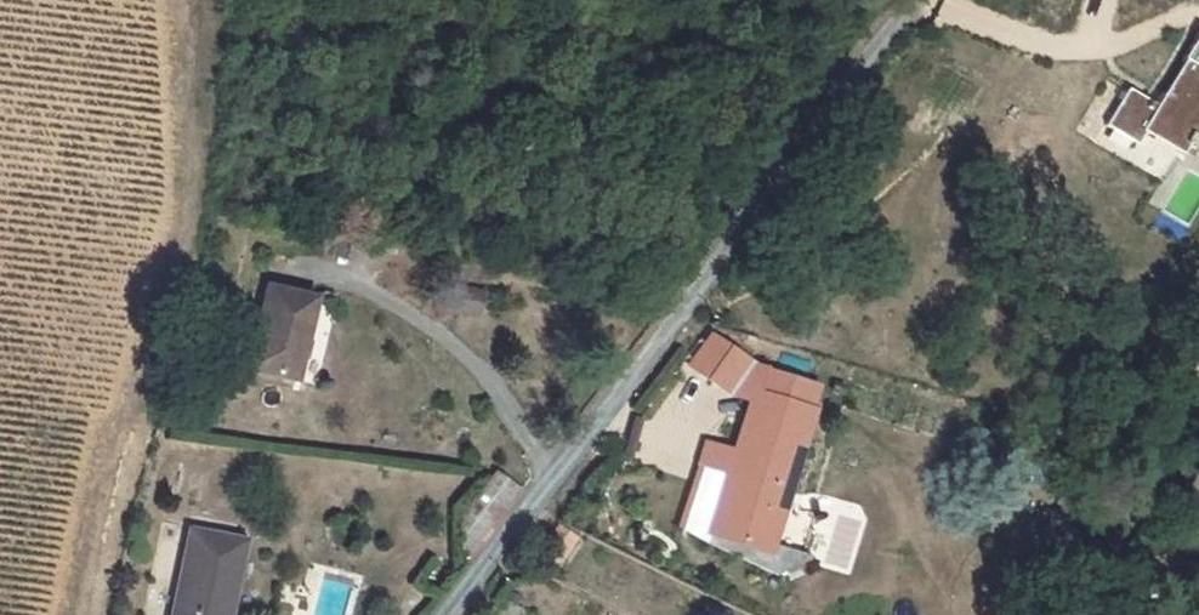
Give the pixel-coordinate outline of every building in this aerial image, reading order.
[(1064,0),(1026,0),(1024,7),(1059,17),(1064,0)] [(1118,90),(1094,129),(1127,150),(1135,137),(1171,159),(1198,114),(1198,31),(1196,29),(1146,107),(1118,90)] [(243,366),(283,376),(294,331),(304,334),(313,295),(262,283),(243,366)] [(742,478),(727,539),(765,548),(809,387),(757,372),(704,334),(682,364),(722,393),(733,391),(746,399),(731,448),(704,440),(697,467),(721,473),(742,478)] [(1182,481),(1198,492),(1198,454),(1182,481)] [(803,557),(765,548),(727,539),(742,478),(721,473),(703,541),(782,579),(803,557)] [(239,541),(185,530),(168,614),(224,614),(239,541)]
